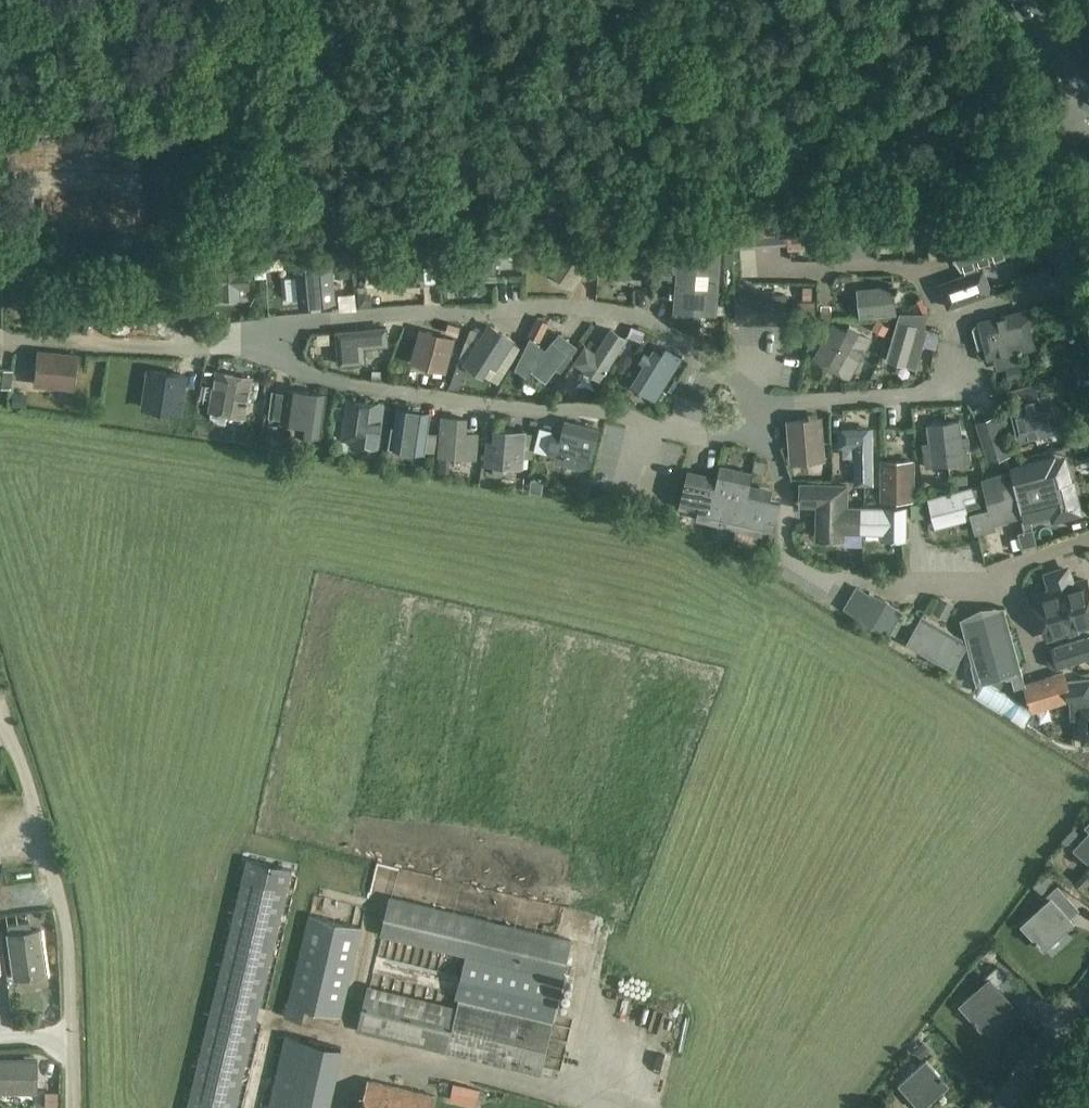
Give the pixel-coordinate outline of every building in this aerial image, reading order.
[(933,239),(943,238),(942,228),(954,227),(954,225),(952,204),(930,206),(933,239)] [(903,242),(913,241),(912,229),(921,228),(922,240),(933,239),(930,206),(911,207),(901,208),(903,242)] [(879,232),(881,232),(891,231),(892,242),(903,242),(901,208),(879,210),(877,210),(879,232)] [(877,210),(840,213),(814,215),(815,237),(830,236),(830,244),(832,244),(842,243),(841,236),(879,232),(877,210)] [(735,222),(737,244),(790,240),(791,248),(802,247),(801,238),(815,237),(814,215),(788,218),(735,222)] [(949,307),(992,293),(983,269),(978,271),(975,262),(1010,250),(999,218),(950,235),(961,267),(965,266),(968,274),(940,284),(949,307)] [(570,238),(550,267),(573,283),(597,248),(577,234),(573,240),(570,238)] [(639,235),(608,237),(610,273),(610,276),(641,275),(639,235)] [(680,247),(675,310),(714,313),(714,315),(717,315),(722,250),(680,247)] [(385,260),(376,260),(377,288),(425,287),(424,257),(421,257),(420,250),(410,250),(410,258),(385,259),(385,260)] [(334,254),(336,275),(349,273),(347,253),(334,254)] [(485,254),(453,254),(453,279),(473,279),(497,278),(497,267),(498,254),(485,254)] [(334,301),(330,258),(298,260),(301,303),(334,301)] [(193,270),(194,288),(206,287),(208,287),(217,287),(217,294),(240,294),(240,289),(248,288),(247,269),(221,269),(221,266),(221,262),(195,263),(195,268),(194,268),(194,270),(193,270)] [(1026,286),(1031,285),(1028,274),(1023,275),(1026,286)] [(894,286),(859,290),(862,316),(896,313),(894,286)] [(360,305),(372,304),(371,298),(366,293),(359,294),(360,305)] [(788,294),(736,296),(737,325),(790,322),(788,294)] [(821,312),(821,321),(832,320),(832,311),(821,312)] [(981,323),(990,357),(1033,346),(1025,312),(981,323)] [(888,360),(908,365),(917,368),(929,329),(926,328),(928,314),(928,313),(926,313),(900,313),(897,321),(899,321),(888,358),(888,360)] [(540,341),(549,322),(538,317),(529,335),(540,341)] [(888,327),(877,320),(873,327),(884,334),(888,327)] [(822,343),(813,359),(851,380),(874,338),(850,324),(847,329),(833,322),(831,326),(823,323),(814,339),(822,343)] [(490,323),(464,364),(484,378),(491,366),(497,370),(517,340),(490,323)] [(459,329),(448,326),(446,334),(457,337),(459,329)] [(645,332),(632,326),(628,335),(641,341),(645,332)] [(388,327),(339,332),(342,363),(366,361),(365,346),(390,344),(388,327)] [(425,328),(421,327),(411,361),(446,371),(456,337),(425,328)] [(585,346),(575,361),(586,368),(588,364),(601,372),(624,336),(610,328),(595,352),(585,346)] [(568,352),(565,350),(570,343),(559,336),(554,341),(553,340),(531,369),(546,381),(556,368),(561,372),(573,357),(568,353),(568,352)] [(654,350),(633,384),(657,398),(682,358),(667,348),(662,355),(654,350)] [(37,351),(34,383),(70,387),(73,366),(80,367),(81,355),(37,351)] [(467,367),(457,364),(450,386),(459,389),(467,367)] [(1021,365),(1006,369),(1009,380),(1024,376),(1021,365)] [(218,371),(212,407),(244,414),(250,380),(234,377),(235,374),(218,371)] [(149,375),(144,406),(180,411),(183,393),(186,374),(171,372),(170,377),(149,375)] [(14,386),(13,398),(21,399),(22,388),(14,386)] [(286,393),(282,419),(282,420),(307,424),(306,433),(319,435),(319,433),(325,393),(286,387),(286,393)] [(1015,407),(1011,408),(1020,445),(1061,435),(1052,395),(1039,398),(1037,389),(1012,395),(1015,407)] [(663,390),(659,397),(664,399),(668,393),(663,390)] [(347,421),(344,441),(354,442),(353,447),(379,450),(379,446),(385,405),(360,401),(359,407),(348,406),(347,421)] [(426,443),(428,432),(431,413),(431,411),(427,411),(417,409),(407,407),(398,406),(395,426),(395,429),(392,429),(389,448),(425,453),(425,450),(426,443)] [(998,415),(976,423),(989,463),(1011,456),(998,415)] [(440,442),(439,456),(447,457),(476,459),(478,433),(468,432),(469,418),(442,416),(440,442)] [(823,416),(787,420),(790,465),(827,461),(823,416)] [(929,442),(923,443),(926,468),(972,462),(969,437),(963,437),(961,421),(927,425),(929,442)] [(269,425),(268,434),(277,435),(278,426),(269,425)] [(591,466),(600,429),(596,428),(588,425),(585,435),(565,431),(554,429),(548,451),(547,454),(557,456),(555,461),(575,466),(580,468),(585,469),(589,467),(591,466)] [(488,451),(488,465),(494,466),(520,469),(523,437),(517,436),(517,431),(497,429),(496,443),(489,443),(488,451)] [(842,431),(842,446),(856,446),(857,484),(872,484),(871,430),(842,431)] [(756,460),(753,472),(764,475),(767,463),(756,460)] [(881,460),(881,502),(915,501),(915,460),(881,460)] [(1012,470),(1012,472),(1023,517),(1024,521),(1074,509),(1062,461),(1043,465),(1043,463),(1012,470)] [(751,475),(722,468),(719,481),(720,481),(714,507),(718,508),(738,513),(739,513),(746,487),(748,487),(751,475)] [(1023,517),(1012,472),(982,479),(988,502),(990,508),(971,513),(976,535),(997,530),(996,525),(1023,517)] [(968,474),(948,477),(949,486),(969,484),(968,474)] [(714,507),(720,481),(719,481),(699,476),(696,488),(687,486),(682,505),(701,510),(699,517),(715,521),(718,508),(714,507)] [(530,479),(529,492),(530,492),(541,494),(543,480),(530,479)] [(800,483),(800,507),(816,508),(816,541),(846,542),(846,534),(864,535),(865,507),(849,507),(849,484),(800,483)] [(770,492),(748,487),(746,487),(739,513),(738,513),(735,526),(761,532),(764,519),(774,521),(779,502),(769,500),(770,492)] [(973,487),(928,499),(936,529),(970,520),(967,506),(977,503),(973,487)] [(865,507),(864,535),(883,535),(883,541),(908,541),(908,507),(865,507)] [(1034,534),(1020,537),(1024,552),(1038,549),(1037,545),(1034,534)] [(1036,595),(1049,637),(1088,625),(1088,592),(1085,580),(1076,583),(1070,566),(1051,572),(1056,589),(1036,595)] [(891,634),(899,619),(904,612),(870,592),(869,593),(857,586),(844,609),(856,616),(855,617),(889,637),(891,634)] [(940,599),(933,612),(940,617),(948,620),(955,606),(949,600),(940,599)] [(1015,688),(1025,685),(1020,667),(1018,668),(1007,632),(1010,631),(1004,610),(961,623),(973,664),(971,664),(976,683),(988,679),(1005,675),(1006,677),(1012,676),(1015,688)] [(899,619),(891,634),(896,636),(904,622),(899,619)] [(924,619),(910,643),(948,665),(948,664),(954,668),(965,649),(959,646),(962,641),(924,619)] [(1046,653),(1049,665),(1054,667),(1059,666),(1059,667),(1088,658),(1088,638),(1048,650),(1046,653)] [(1025,685),(1033,711),(1072,700),(1064,674),(1025,685)] [(1074,710),(1074,717),(1080,716),(1082,743),(1088,743),(1088,678),(1071,679),(1073,702),(1074,710)] [(1076,847),(1088,859),(1088,833),(1076,847)] [(190,1107),(236,1107),(291,872),(248,861),(190,1107)] [(1043,893),(1047,887),(1055,877),(1046,869),(1033,886),(1043,893)] [(1074,882),(1081,888),(1088,880),(1088,878),(1083,873),(1074,882)] [(459,1001),(457,1010),(447,1051),(542,1074),(565,980),(563,979),(572,940),(391,898),(383,933),(382,936),(470,957),(459,1001)] [(1050,899),(1022,925),(1037,941),(1036,941),(1041,947),(1042,946),(1062,927),(1065,931),(1073,923),(1050,899)] [(286,1016),(303,1021),(306,1009),(336,1016),(358,925),(310,914),(286,1016)] [(22,933),(8,935),(14,978),(42,974),(36,931),(22,933)] [(989,979),(960,1004),(974,1020),(974,1021),(979,1027),(981,1026),(980,1025),(1000,1008),(1003,1011),(1011,1004),(989,979)] [(440,1051),(440,1049),(447,1051),(457,1010),(450,1008),(370,989),(360,1032),(440,1051)] [(271,1107),(329,1107),(342,1049),(287,1036),(271,1107)] [(922,1042),(915,1049),(922,1058),(930,1051),(922,1042)] [(34,1088),(34,1060),(0,1060),(0,1088),(34,1088)] [(900,1084),(921,1107),(930,1100),(927,1097),(944,1082),(945,1083),(946,1082),(941,1076),(939,1076),(926,1061),(900,1084)] [(364,1107),(433,1107),(435,1096),(370,1081),(364,1107)] [(456,1084),(454,1098),(454,1099),(471,1102),(474,1086),(456,1084)] [(53,1091),(45,1091),(45,1106),(53,1106),(53,1091)]
